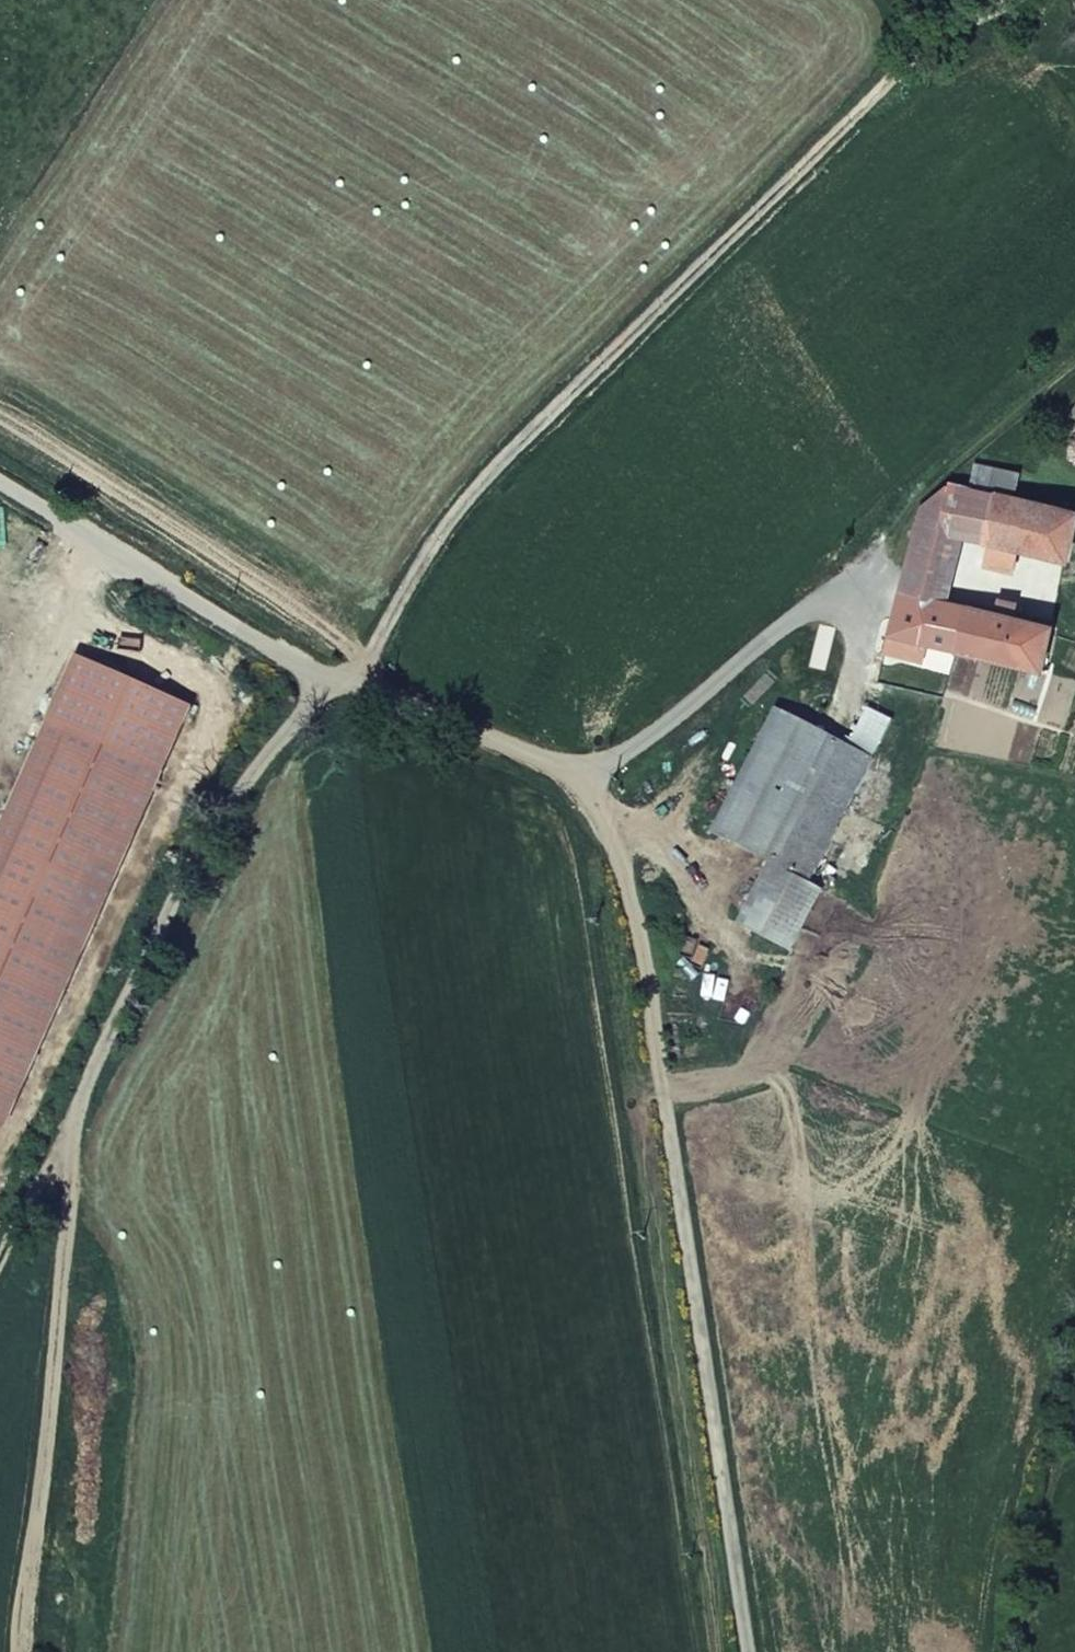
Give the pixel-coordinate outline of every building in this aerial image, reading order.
[(939,486),(916,506),(890,633),(950,646),(1054,668),(1062,631),(1022,623),(1027,607),(1000,602),(996,617),(955,609),(968,548),(1012,557),(1009,571),(1034,576),(1038,562),(1074,570),(1074,564),(1074,514),(939,486)] [(950,646),(890,633),(886,653),(945,666),(950,646)] [(859,755),(844,750),(791,885),(841,903),(907,730),(874,717),(859,755)] [(791,885),(844,750),(792,733),(739,866),(791,885)] [(841,903),(791,885),(770,948),(829,968),(850,906),(841,903)]
